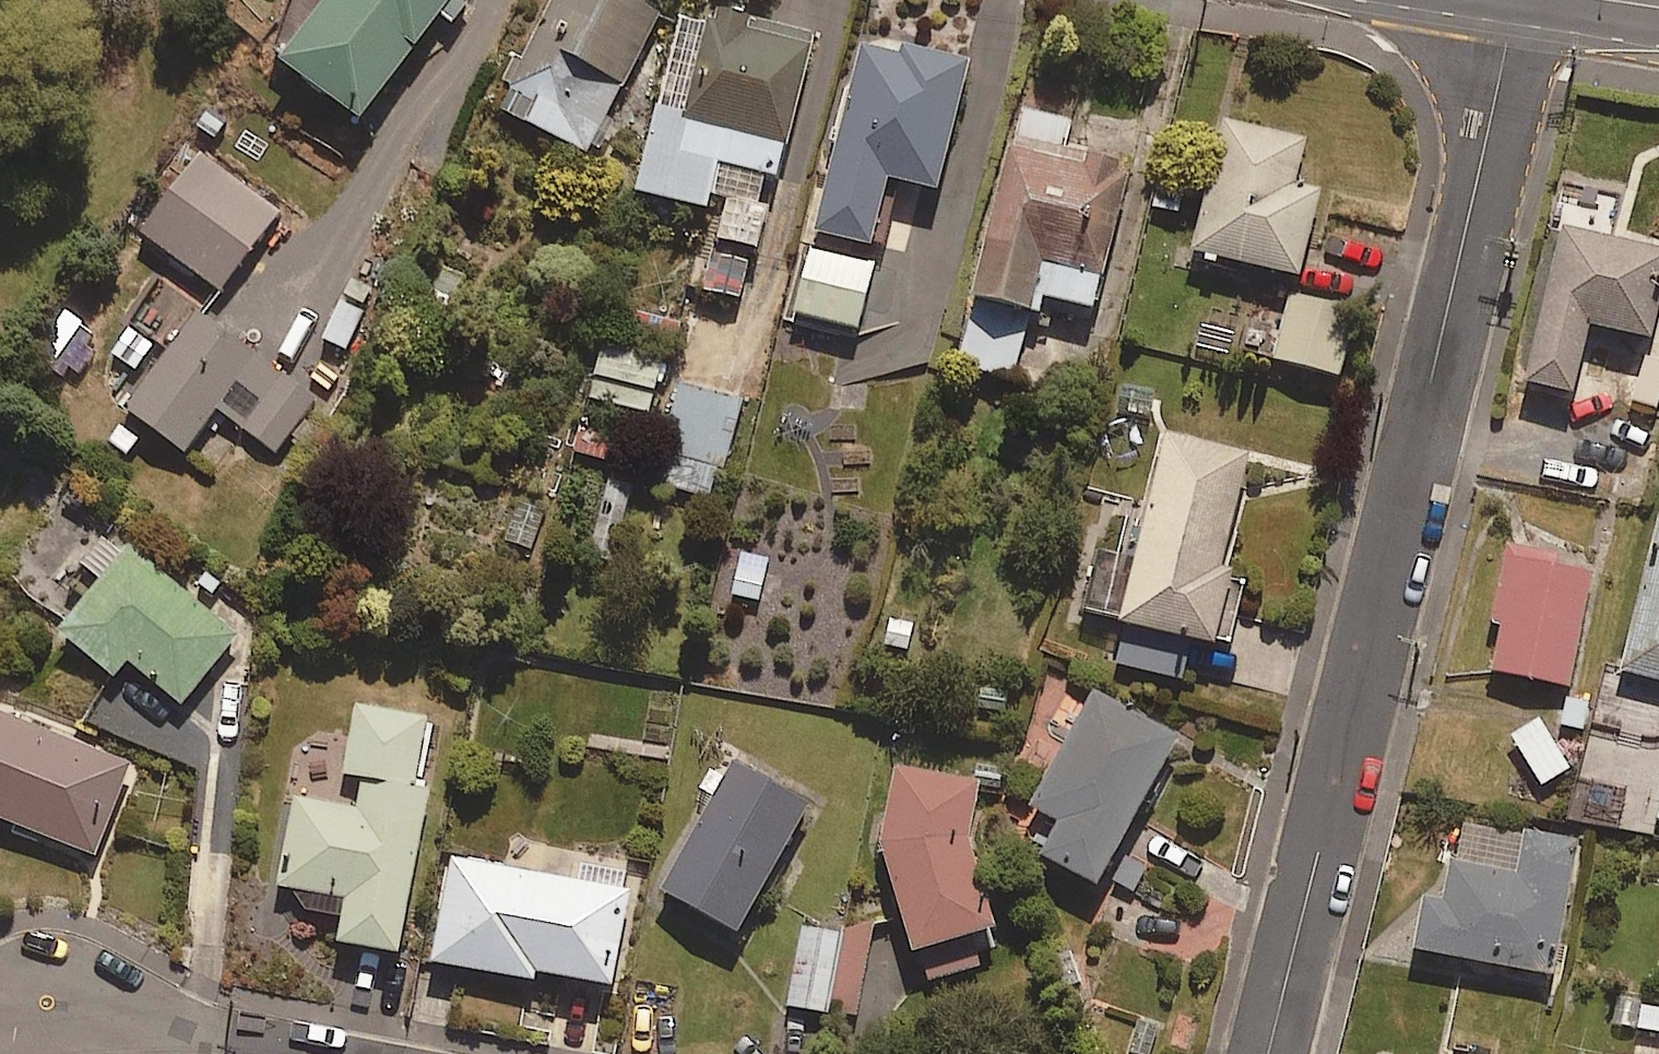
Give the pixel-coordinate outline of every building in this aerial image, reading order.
[(285,65),(365,125),(443,20),(454,29),(473,4),(467,0),(333,0),(285,65)] [(663,20),(627,0),(555,0),(496,108),(588,158),(663,20)] [(774,213),(819,40),(714,13),(696,83),(670,76),(638,196),(710,214),(714,198),(774,213)] [(942,196),(972,70),(864,45),(820,236),(877,250),(892,184),(942,196)] [(1135,178),(1121,175),(1124,164),(1068,151),(1076,118),(1023,105),(974,304),(959,367),(1018,382),(1033,318),(1043,320),(1047,303),(1101,317),(1135,178)] [(1297,191),(1309,145),(1228,125),(1195,255),(1304,283),(1326,198),(1297,191)] [(222,295),(281,215),(202,158),(144,238),(222,295)] [(1183,217),(1191,177),(1159,170),(1150,210),(1183,217)] [(1658,336),(1658,246),(1563,224),(1526,388),(1578,400),(1594,330),(1657,345),(1658,336)] [(862,333),(877,268),(811,252),(796,317),(862,333)] [(744,300),(750,261),(717,256),(711,295),(744,300)] [(454,312),(468,279),(433,263),(418,297),(454,312)] [(349,352),(377,291),(350,279),(322,339),(349,352)] [(1342,381),(1360,314),(1294,297),(1276,363),(1342,381)] [(276,454),(314,400),(199,317),(128,414),(187,457),(218,413),(276,454)] [(1658,397),(1658,354),(1630,347),(1617,405),(1655,414),(1658,397)] [(652,418),(664,366),(604,352),(592,404),(652,418)] [(720,502),(743,400),(678,386),(655,487),(720,502)] [(1226,574),(1254,456),(1172,437),(1145,547),(1117,666),(1184,682),(1193,644),(1221,650),(1238,576),(1226,574)] [(186,707),(240,640),(113,538),(85,572),(103,586),(62,637),(118,681),(132,664),(186,707)] [(1626,677),(1658,685),(1658,538),(1626,677)] [(1571,691),(1596,565),(1510,548),(1494,627),(1504,629),(1495,675),(1571,691)] [(760,603),(770,562),(734,553),(724,595),(760,603)] [(1102,892),(1182,744),(1097,699),(1036,812),(1065,828),(1047,862),(1102,892)] [(416,792),(429,723),(359,710),(346,780),(366,784),(360,814),(297,803),(281,891),(351,904),(342,949),(402,960),(432,795),(416,792)] [(133,770),(0,720),(0,823),(99,860),(133,770)] [(1538,792),(1572,772),(1542,723),(1508,743),(1538,792)] [(818,795),(736,750),(660,887),(743,932),(818,795)] [(974,844),(983,785),(898,771),(888,853),(925,985),(983,968),(976,944),(1000,938),(974,844)] [(1557,980),(1581,847),(1530,838),(1522,882),(1455,870),(1448,908),(1431,905),(1422,956),(1557,980)] [(616,993),(634,895),(454,864),(436,969),(539,987),(540,979),(616,993)] [(860,1019),(871,936),(803,928),(792,1010),(860,1019)]
